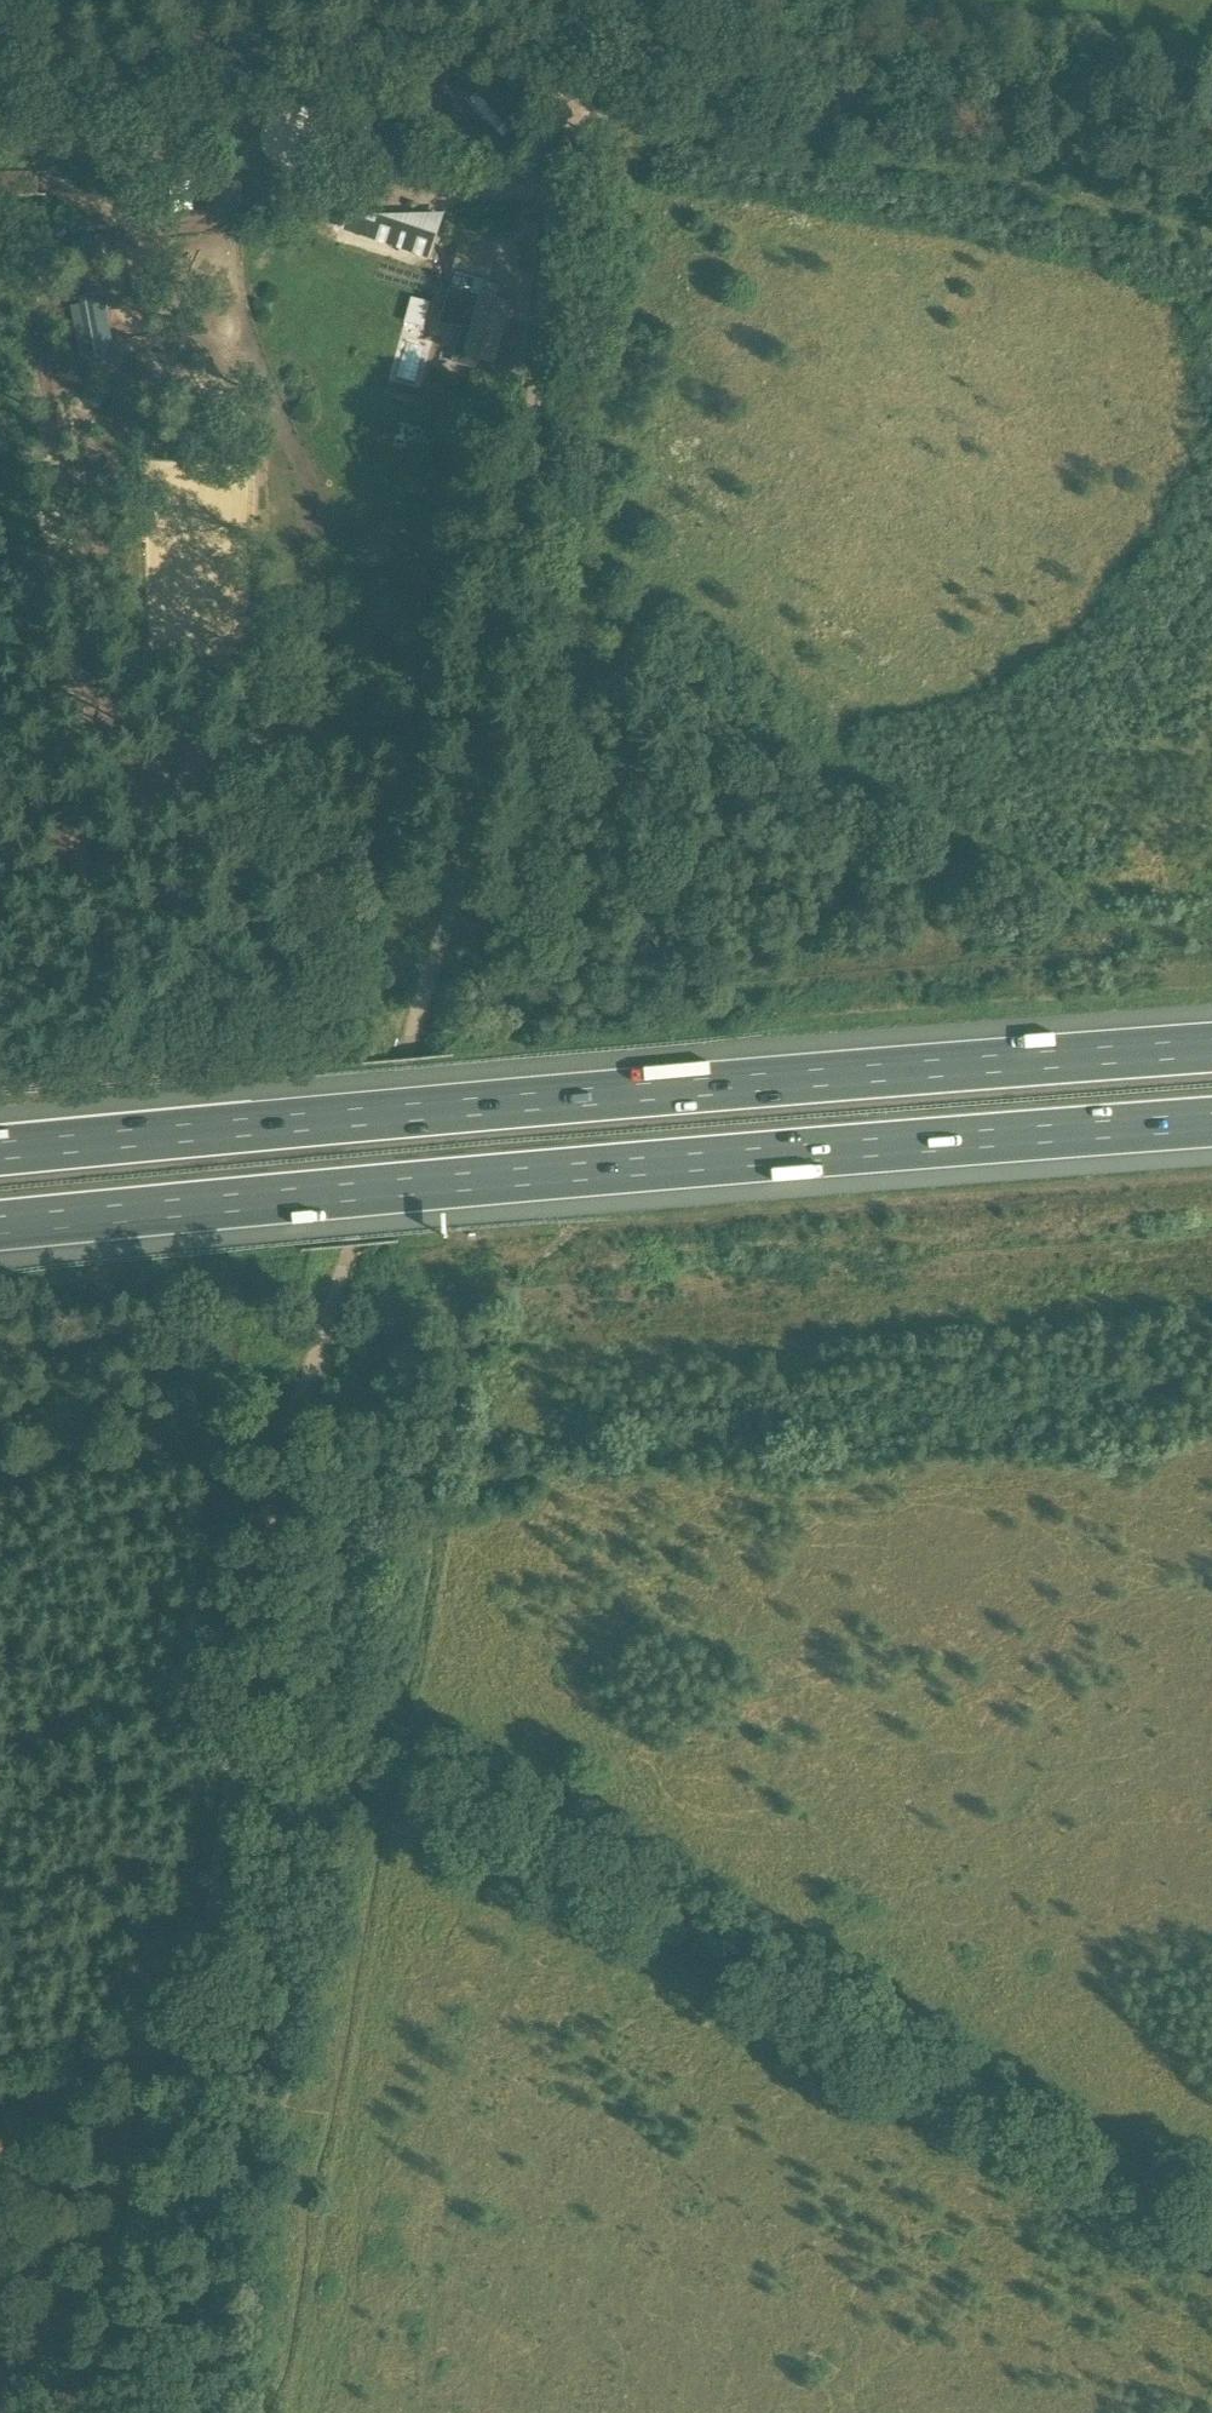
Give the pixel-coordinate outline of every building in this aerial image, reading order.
[(367,218),(364,234),(427,258),(440,213),(367,218)] [(463,329),(457,362),(488,368),(489,359),(497,361),(509,302),(480,296),(482,282),(485,283),(491,253),(457,247),(451,275),(454,276),(451,289),(449,288),(441,326),(463,329)] [(379,375),(392,380),(405,346),(391,341),(379,375)]
